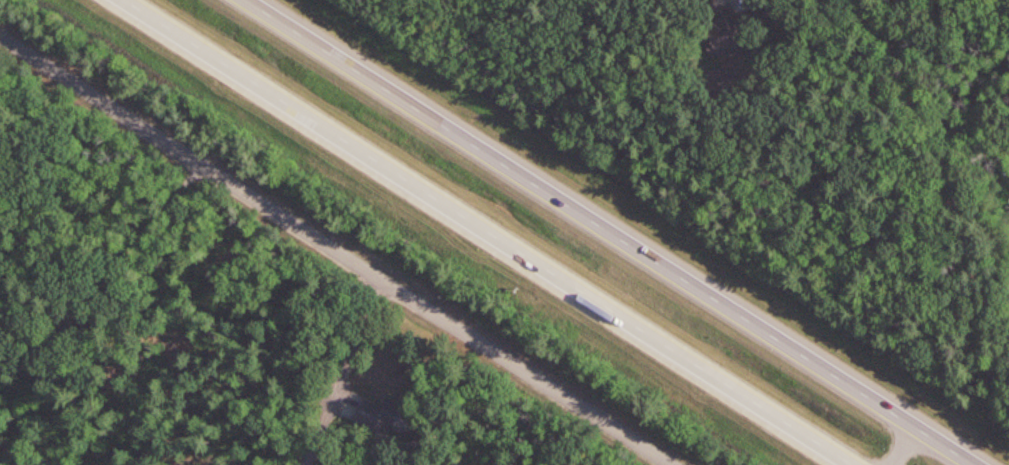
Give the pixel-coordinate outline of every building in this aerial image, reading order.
[(407,438),(417,410),(388,399),(385,408),(364,400),(357,420),(407,438)]
